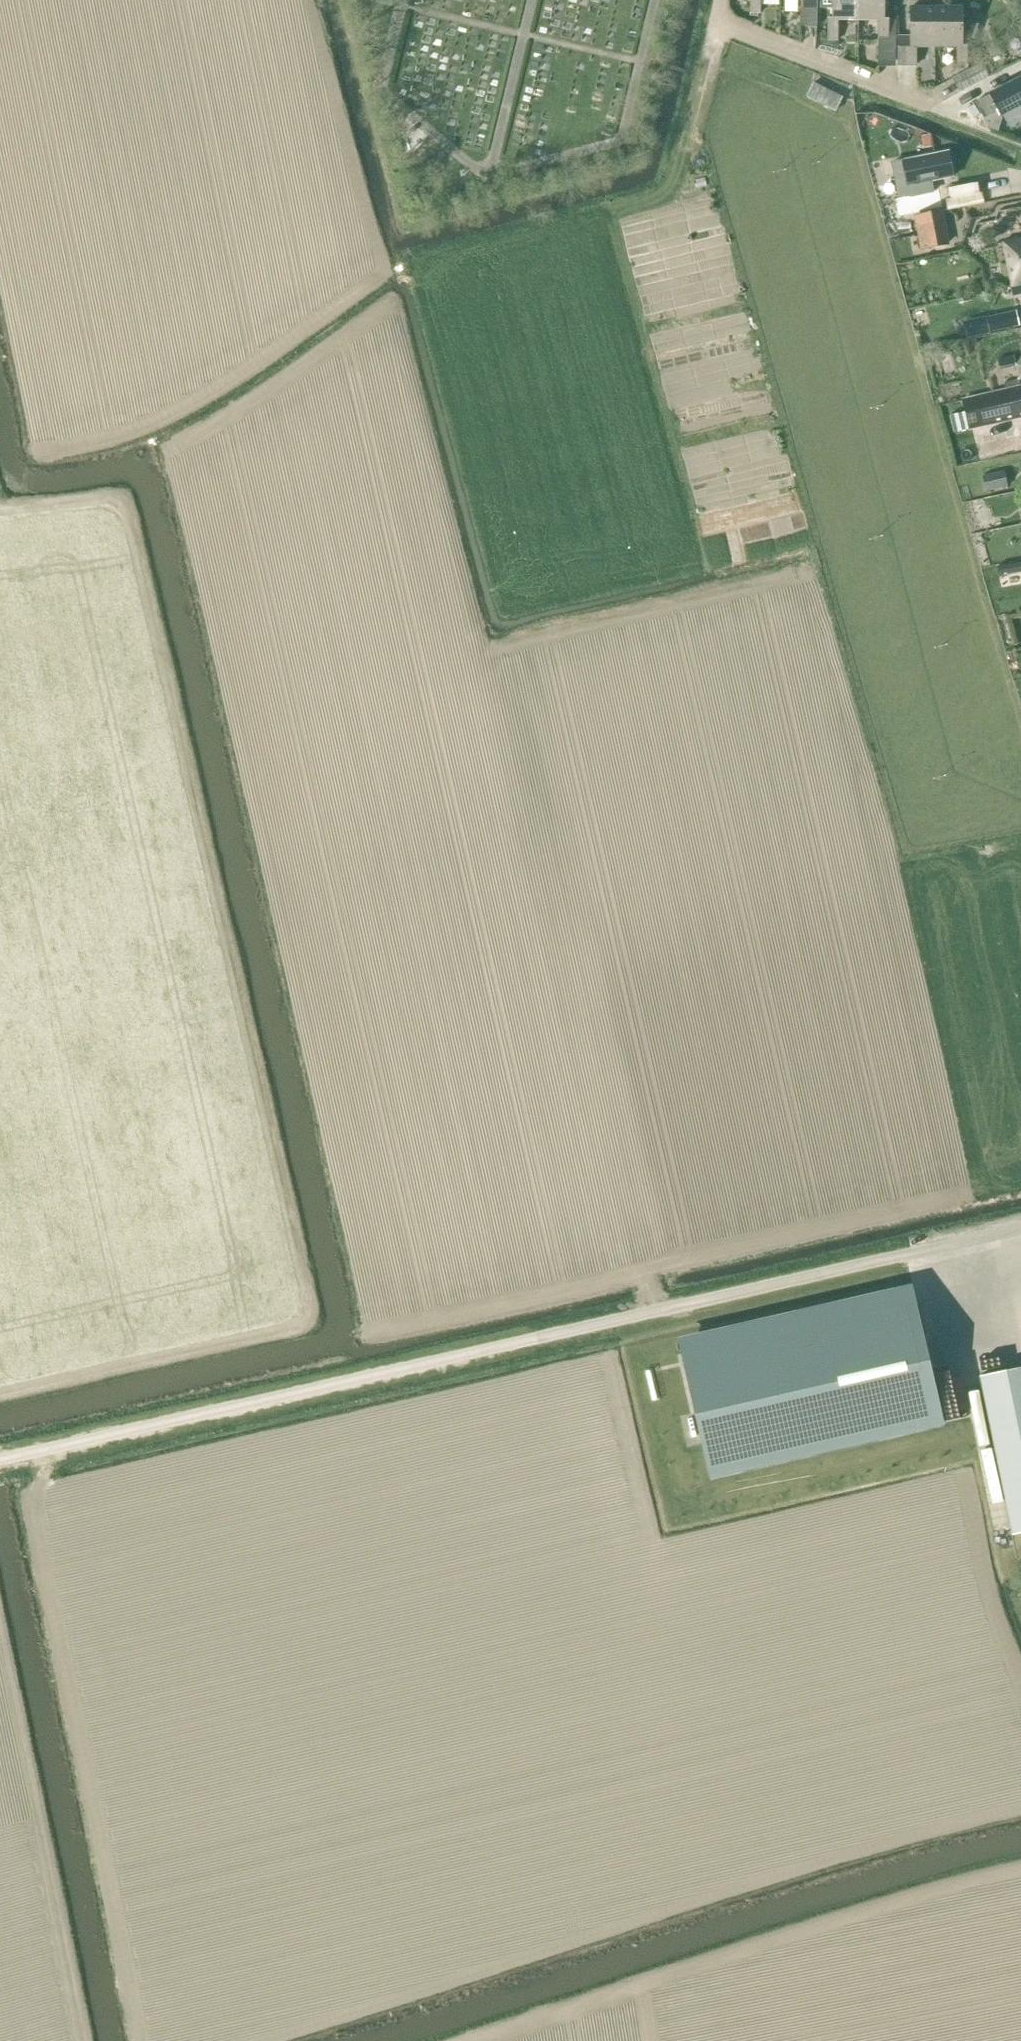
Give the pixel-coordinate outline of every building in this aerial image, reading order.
[(750,15),(761,15),(761,0),(750,0),(750,15)] [(816,27),(817,0),(801,0),(800,26),(816,27)] [(857,21),(858,0),(820,0),(820,8),(832,8),(832,20),(827,20),(827,43),(838,43),(838,21),(857,21)] [(857,21),(878,22),(878,39),(888,39),(889,21),(884,21),(884,0),(858,0),(857,21)] [(916,48),(935,48),(936,8),(910,8),(910,37),(897,37),(897,65),(916,65),(916,48)] [(957,48),(957,68),(967,68),(967,47),(971,47),(978,26),(962,21),(962,8),(936,8),(935,48),(957,48)] [(952,79),(960,94),(990,78),(982,63),(952,79)] [(975,103),(984,121),(999,113),(1002,118),(1007,115),(1010,121),(1020,115),(1020,80),(1020,79),(990,95),(990,96),(975,103)] [(806,98),(836,112),(843,98),(814,83),(806,98)] [(948,152),(902,161),(913,210),(939,204),(936,191),(934,191),(932,182),(953,177),(948,152)] [(920,251),(950,245),(943,210),(914,216),(920,251)] [(888,228),(909,224),(907,212),(886,216),(888,228)] [(1003,242),(1012,286),(1020,284),(1020,239),(1003,242)] [(986,319),(989,334),(1019,327),(1016,312),(986,319)] [(999,370),(1015,367),(1013,356),(997,359),(999,370)] [(969,431),(1020,419),(1020,386),(962,400),(969,431)] [(983,476),(986,492),(1007,487),(1004,472),(983,476)] [(998,569),(1000,579),(1020,575),(1020,564),(998,569)] [(681,1358),(708,1476),(943,1422),(916,1304),(681,1358)] [(980,1376),(1013,1535),(1020,1533),(1020,1368),(980,1376)]
